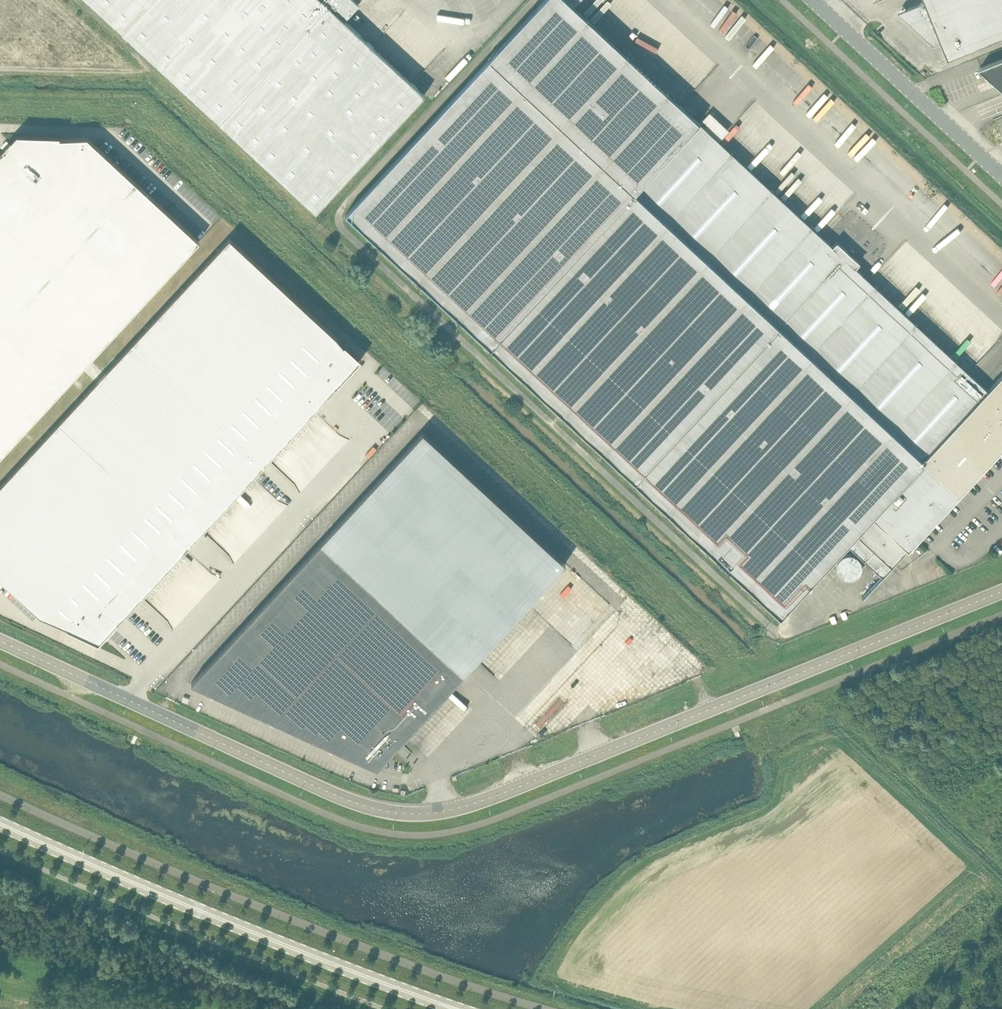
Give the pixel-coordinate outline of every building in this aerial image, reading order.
[(316,212),(425,94),(344,20),(359,4),(355,0),(87,0),(316,212)] [(573,6),(579,0),(543,0),(346,214),(780,616),(847,544),(881,576),(862,597),(863,597),(907,549),(908,550),(1001,449),(1001,374),(987,390),(855,267),(860,263),(836,241),(832,246),(573,6)] [(733,21),(741,13),(728,0),(710,0),(733,21)] [(1001,37),(1001,0),(925,0),(926,0),(899,11),(934,45),(942,41),(949,58),(1001,37)] [(750,16),(732,33),(736,37),(755,21),(750,16)] [(980,68),(1001,87),(1001,59),(980,68)] [(817,104),(820,107),(832,96),(829,93),(817,104)] [(200,241),(88,137),(70,138),(61,139),(61,136),(18,134),(4,150),(6,151),(0,155),(0,457),(200,241)] [(791,192),(806,178),(802,174),(787,189),(791,192)] [(914,186),(922,178),(919,174),(910,182),(914,186)] [(814,214),(818,218),(834,200),(830,197),(814,214)] [(41,614),(69,627),(68,628),(98,642),(116,623),(360,358),(229,237),(0,485),(0,576),(41,614)] [(891,283),(898,276),(894,273),(887,280),(891,283)] [(969,339),(973,342),(979,335),(976,332),(969,339)] [(423,431),(321,542),(464,673),(566,563),(423,431)] [(464,673),(321,542),(191,682),(377,767),(464,673)] [(847,578),(851,578),(855,577),(858,574),(860,571),(861,566),(860,562),(858,559),(855,556),(851,554),(846,554),(843,556),(839,559),(837,562),(836,566),(837,571),(839,574),(843,577),(847,578)] [(833,579),(843,587),(847,582),(837,574),(833,579)] [(642,626),(635,632),(641,640),(648,634),(642,626)] [(663,644),(646,660),(652,667),(670,651),(663,644)] [(683,665),(671,669),(674,677),(686,673),(683,665)] [(476,689),(472,693),(491,710),(494,707),(476,689)] [(449,704),(445,708),(454,715),(457,711),(449,704)]
